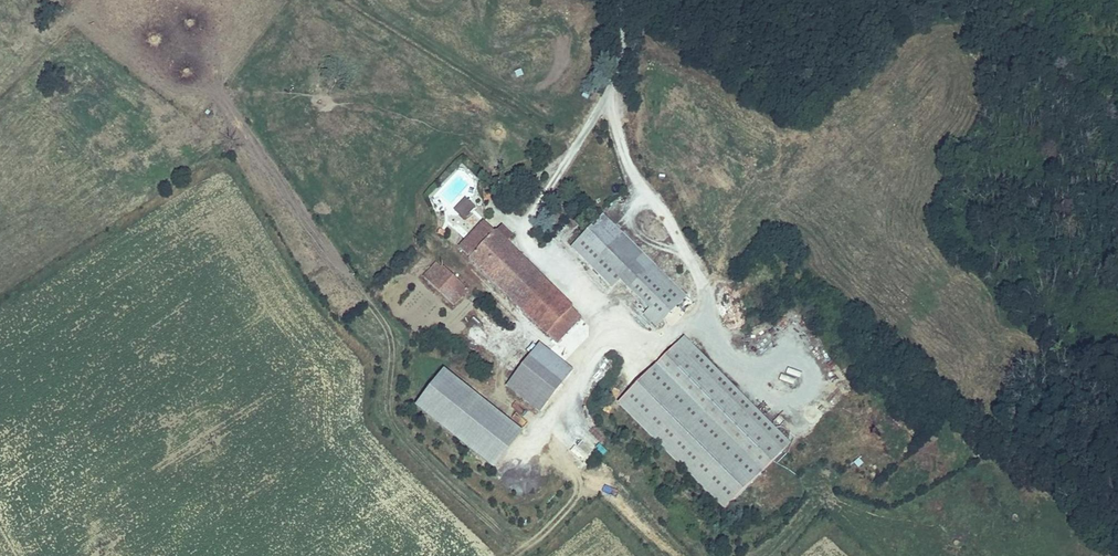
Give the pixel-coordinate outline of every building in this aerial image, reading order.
[(546,47),(547,55),(556,54),(554,46),(546,47)] [(642,81),(647,88),(653,85),(649,77),(642,81)] [(687,304),(606,219),(574,250),(613,289),(621,281),(652,313),(645,320),(657,333),(687,304)] [(483,222),(458,248),(469,258),(468,259),(546,337),(547,335),(572,310),(574,308),(508,244),(506,246),(495,235),(483,222)] [(503,228),(495,235),(506,246),(508,244),(513,237),(503,228)] [(422,277),(453,307),(468,292),(444,267),(442,269),(435,263),(422,277)] [(572,310),(547,335),(557,346),(582,321),(572,310)] [(788,453),(684,344),(676,352),(779,461),(788,453)] [(539,347),(507,388),(540,415),(573,374),(539,347)] [(779,461),(676,352),(618,407),(721,516),(779,461)] [(820,361),(813,363),(819,377),(826,375),(820,361)] [(493,469),(521,436),(444,372),(416,405),(493,469)] [(614,404),(624,382),(616,379),(606,400),(614,404)] [(591,426),(587,432),(598,441),(603,435),(591,426)] [(587,434),(574,449),(585,458),(598,443),(587,434)]
